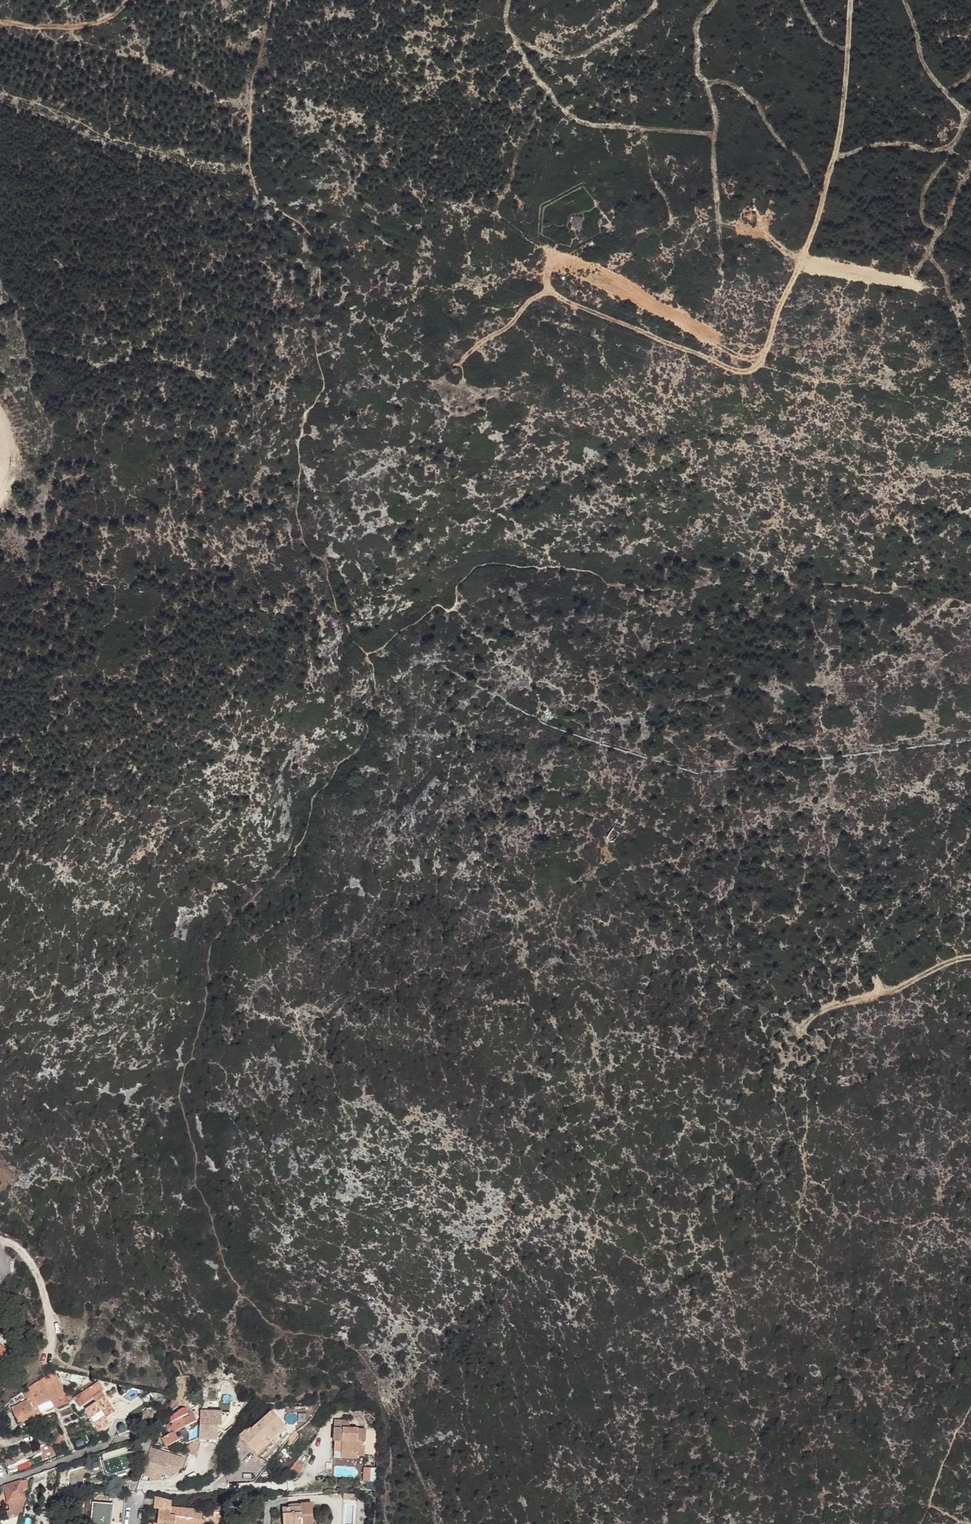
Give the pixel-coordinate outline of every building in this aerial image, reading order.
[(41,1380),(51,1401),(65,1395),(54,1371),(41,1380)] [(28,1388),(37,1407),(51,1401),(41,1380),(28,1388)] [(85,1411),(97,1428),(107,1421),(106,1419),(115,1413),(101,1392),(103,1391),(98,1383),(73,1399),(78,1407),(92,1398),(96,1403),(85,1411)] [(13,1412),(18,1425),(35,1417),(36,1421),(39,1419),(37,1415),(34,1408),(27,1389),(23,1391),(27,1402),(19,1406),(20,1409),(13,1412)] [(54,1407),(54,1408),(70,1401),(67,1394),(65,1395),(51,1401),(54,1407)] [(37,1407),(34,1408),(37,1415),(54,1407),(51,1401),(37,1407)] [(163,1421),(165,1426),(183,1417),(192,1413),(188,1404),(163,1421)] [(200,1438),(201,1439),(219,1439),(219,1426),(222,1426),(222,1411),(200,1412),(200,1438)] [(222,1411),(222,1426),(230,1411),(222,1411)] [(183,1417),(188,1426),(196,1421),(192,1413),(183,1417)] [(240,1437),(253,1452),(263,1443),(261,1441),(265,1438),(269,1443),(285,1429),(271,1413),(252,1430),(249,1428),(240,1437)] [(165,1426),(170,1434),(176,1431),(179,1430),(188,1426),(183,1417),(165,1426)] [(335,1441),(334,1451),(341,1452),(354,1453),(354,1456),(357,1456),(365,1456),(367,1430),(349,1429),(349,1421),(334,1420),(334,1429),(335,1429),(335,1438),(342,1438),(342,1442),(335,1441)] [(97,1428),(100,1433),(111,1425),(107,1421),(97,1428)] [(42,1453),(45,1461),(55,1456),(42,1430),(34,1434),(39,1446),(6,1461),(8,1466),(42,1453)] [(164,1437),(168,1446),(180,1440),(176,1431),(170,1434),(164,1437)] [(201,1439),(200,1438),(189,1443),(184,1453),(196,1456),(201,1439)] [(256,1455),(269,1443),(265,1438),(261,1441),(263,1443),(253,1452),(256,1455)] [(183,1458),(150,1448),(140,1480),(149,1482),(160,1481),(163,1476),(171,1478),(178,1473),(183,1458)] [(354,1456),(354,1453),(341,1452),(341,1459),(357,1460),(357,1456),(354,1456)] [(135,1471),(134,1468),(108,1476),(108,1478),(122,1475),(135,1471)] [(32,1476),(30,1484),(45,1479),(44,1472),(32,1476)] [(6,1513),(7,1517),(22,1513),(26,1500),(24,1491),(28,1490),(26,1481),(4,1486),(9,1512),(6,1513)] [(130,1482),(129,1492),(135,1493),(138,1483),(130,1482)] [(157,1523),(201,1523),(203,1515),(193,1513),(194,1510),(171,1507),(171,1501),(157,1495),(155,1507),(160,1507),(157,1523)] [(64,1496),(64,1507),(84,1508),(85,1497),(64,1496)] [(123,1521),(108,1519),(110,1502),(90,1501),(89,1518),(88,1523),(122,1523),(123,1521)] [(312,1504),(301,1504),(301,1507),(290,1508),(282,1508),(283,1523),(313,1523),(312,1504)] [(210,1523),(222,1523),(224,1509),(212,1507),(210,1523)]
